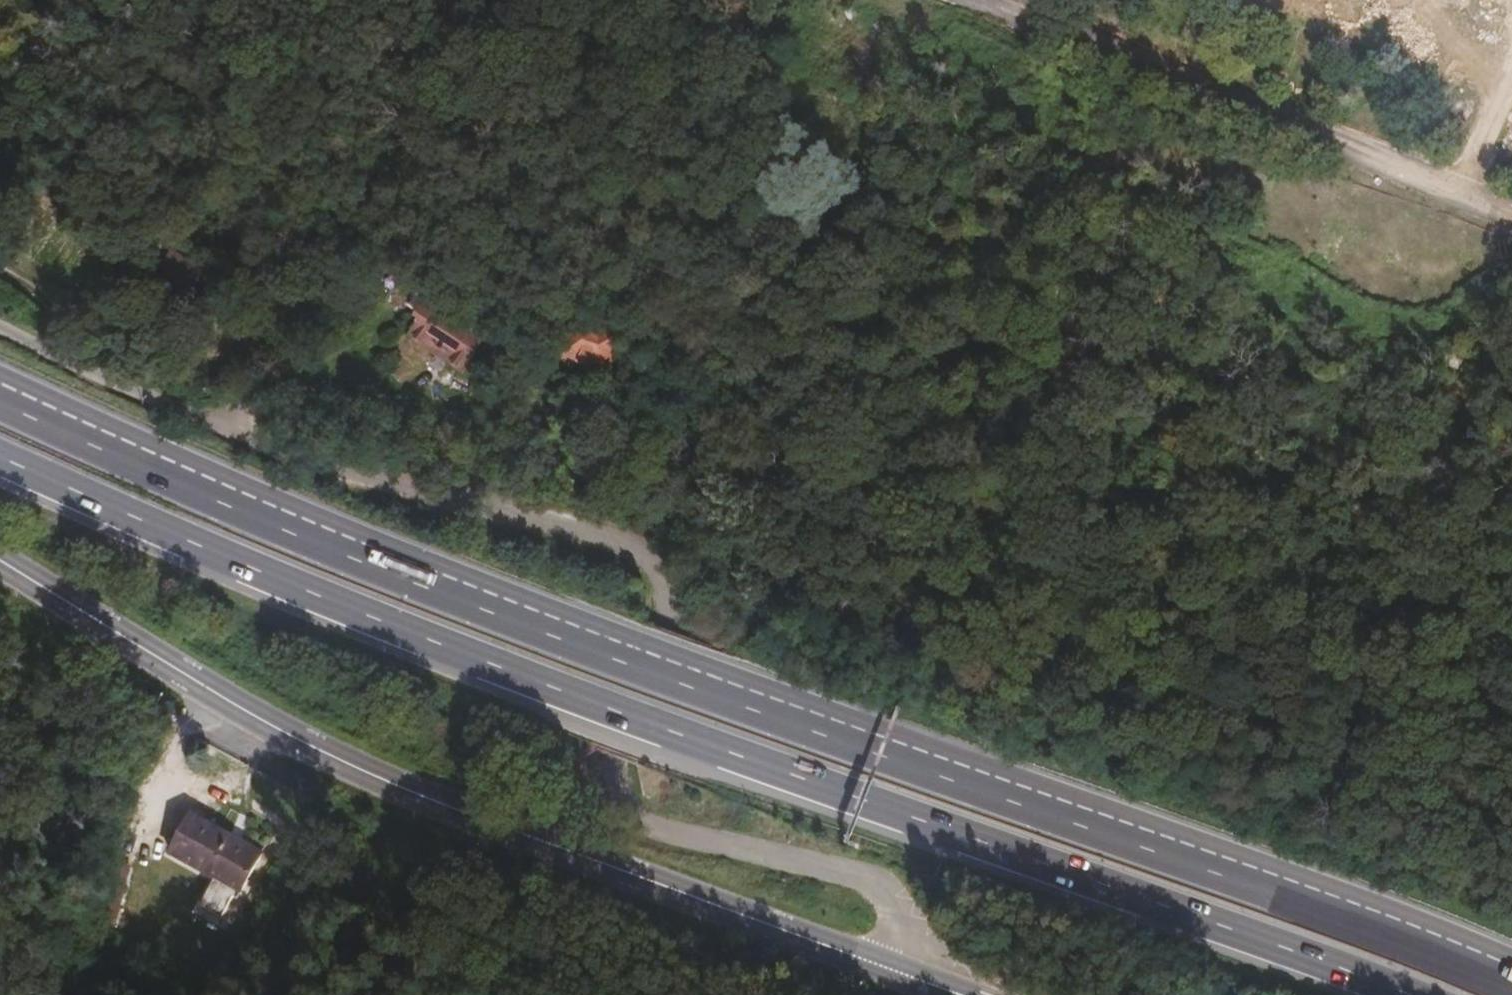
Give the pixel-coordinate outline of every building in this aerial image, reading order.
[(873,28),(817,4),(805,32),(860,57),(873,28)] [(827,120),(779,100),(770,122),(818,142),(827,120)] [(1297,242),(1296,258),(1432,264),(1434,235),(1263,228),(1263,241),(1297,242)] [(176,305),(196,266),(160,248),(154,260),(158,262),(145,288),(176,305)] [(467,324),(419,291),(403,314),(409,318),(398,335),(451,371),(472,341),(460,333),(467,324)] [(610,333),(565,316),(551,354),(595,371),(610,333)] [(216,831),(180,811),(157,852),(203,878),(188,903),(210,915),(224,891),(227,892),(251,851),(216,831)]
